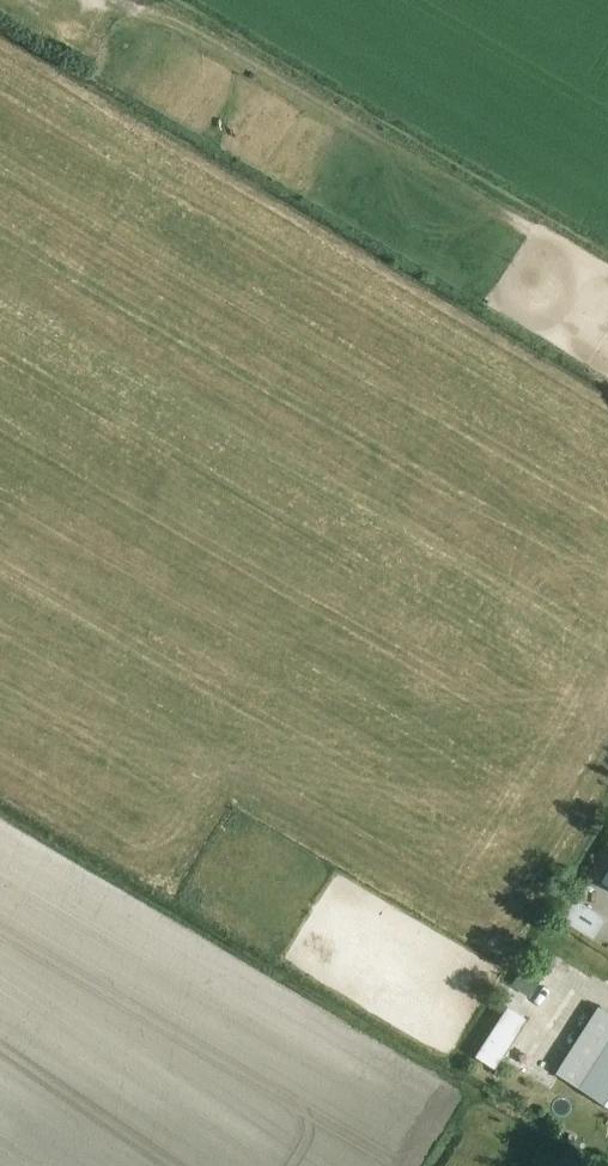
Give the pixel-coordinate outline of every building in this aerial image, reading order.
[(605,1014),(564,1079),(607,1107),(607,1016),(605,1014)] [(564,1154),(556,1165),(583,1165),(564,1154)]
